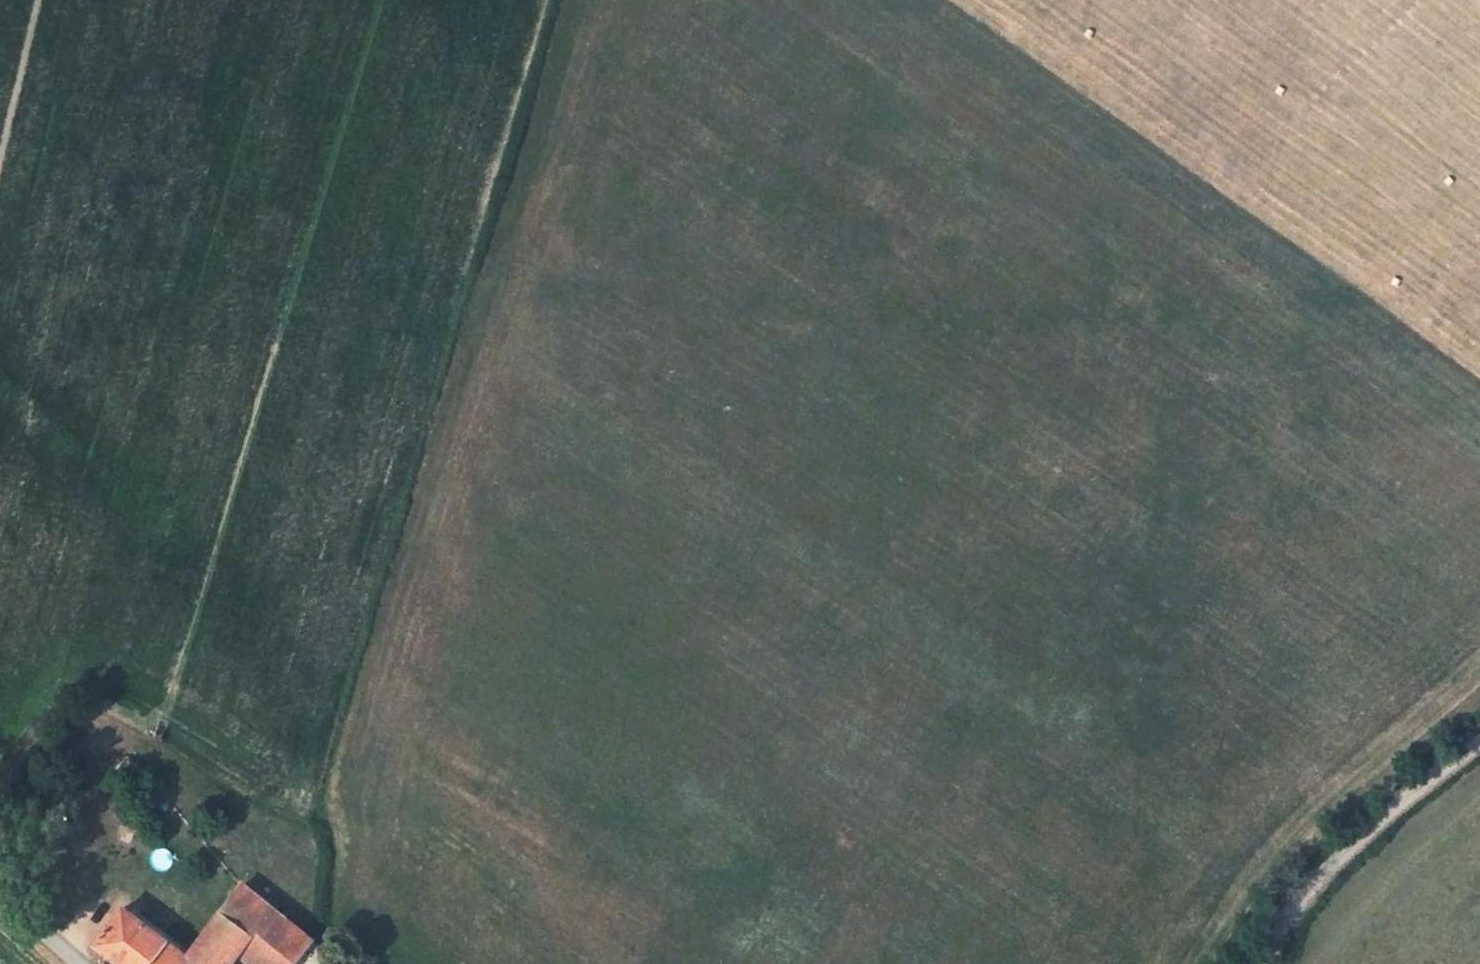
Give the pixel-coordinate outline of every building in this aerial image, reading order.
[(122,804),(103,789),(87,809),(106,825),(122,804)] [(241,896),(191,958),(121,902),(90,940),(120,963),(233,963),(235,962),(252,943),(279,963),(302,963),(312,951),(241,896)] [(252,943),(235,962),(238,963),(279,963),(252,943)]
